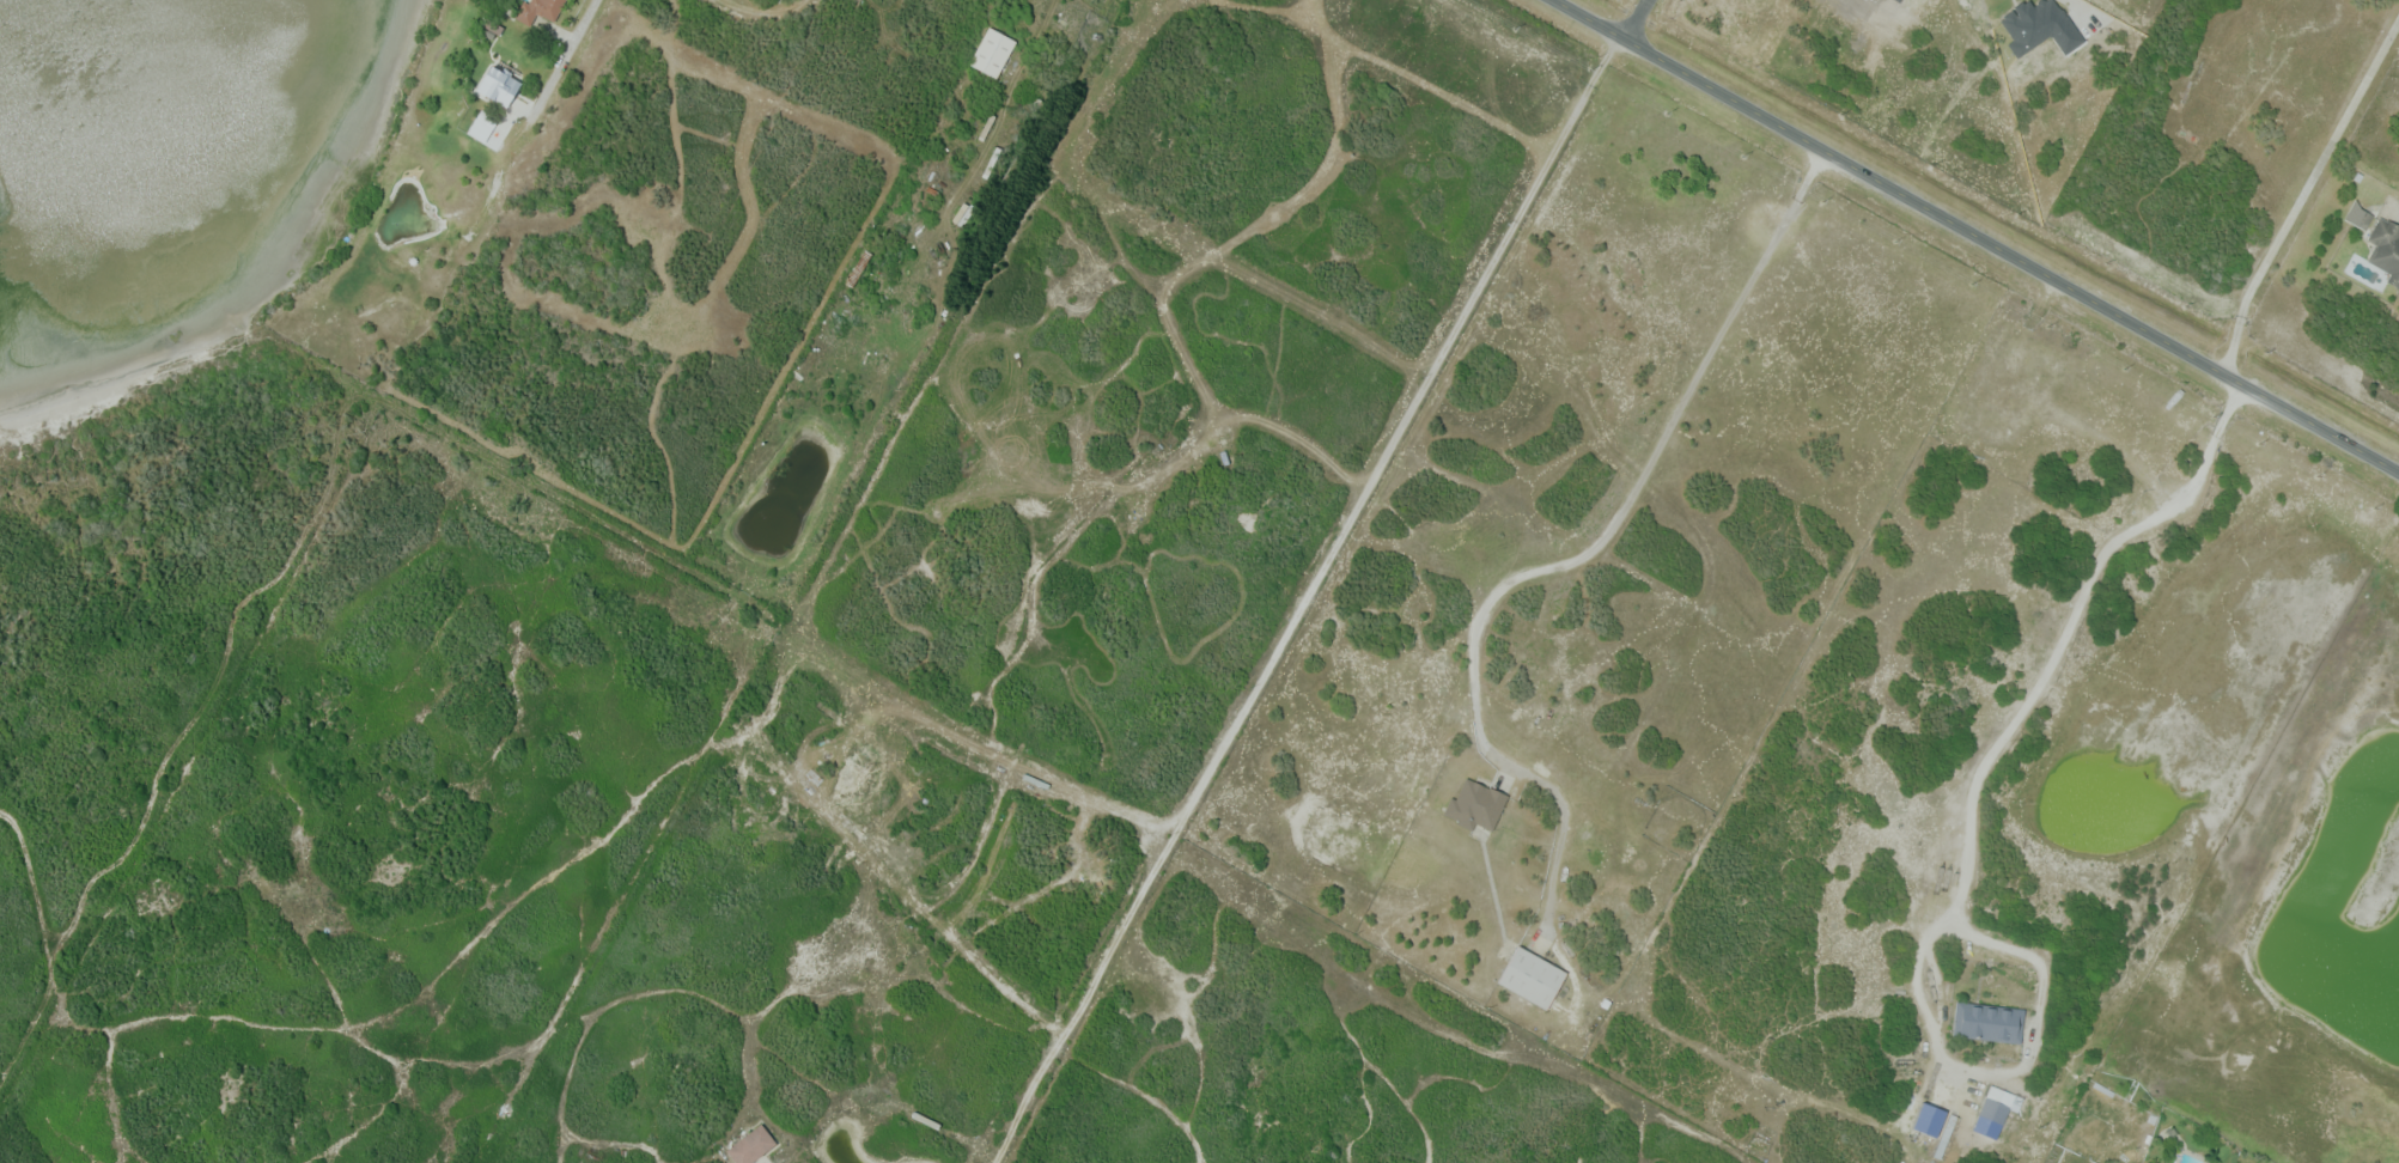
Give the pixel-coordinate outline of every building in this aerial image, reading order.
[(529,2),(530,0),(567,0),(554,24),(537,14),(531,26),(517,18),(525,1),(529,2)] [(991,26),(1017,42),(997,78),(970,63),(991,26)] [(524,80),(510,105),(481,89),(495,63),(524,80)] [(2374,215),(2364,231),(2351,223),(2360,207),(2374,215)] [(2381,215),(2398,225),(2398,290),(2386,282),(2391,273),(2367,260),(2375,245),(2367,240),(2381,215)] [(1467,775),(1510,796),(1494,832),(1478,823),(1473,830),(1442,816),(1450,797),(1456,800),(1467,775)] [(1497,982),(1517,944),(1567,972),(1547,1010),(1497,982)] [(2026,1009),(2021,1045),(1952,1035),(1956,999),(2026,1009)] [(1991,1085),(2011,1094),(1999,1122),(1979,1115),(1991,1085)] [(777,1143),(751,1162),(737,1162),(727,1150),(762,1124),(777,1143)]
